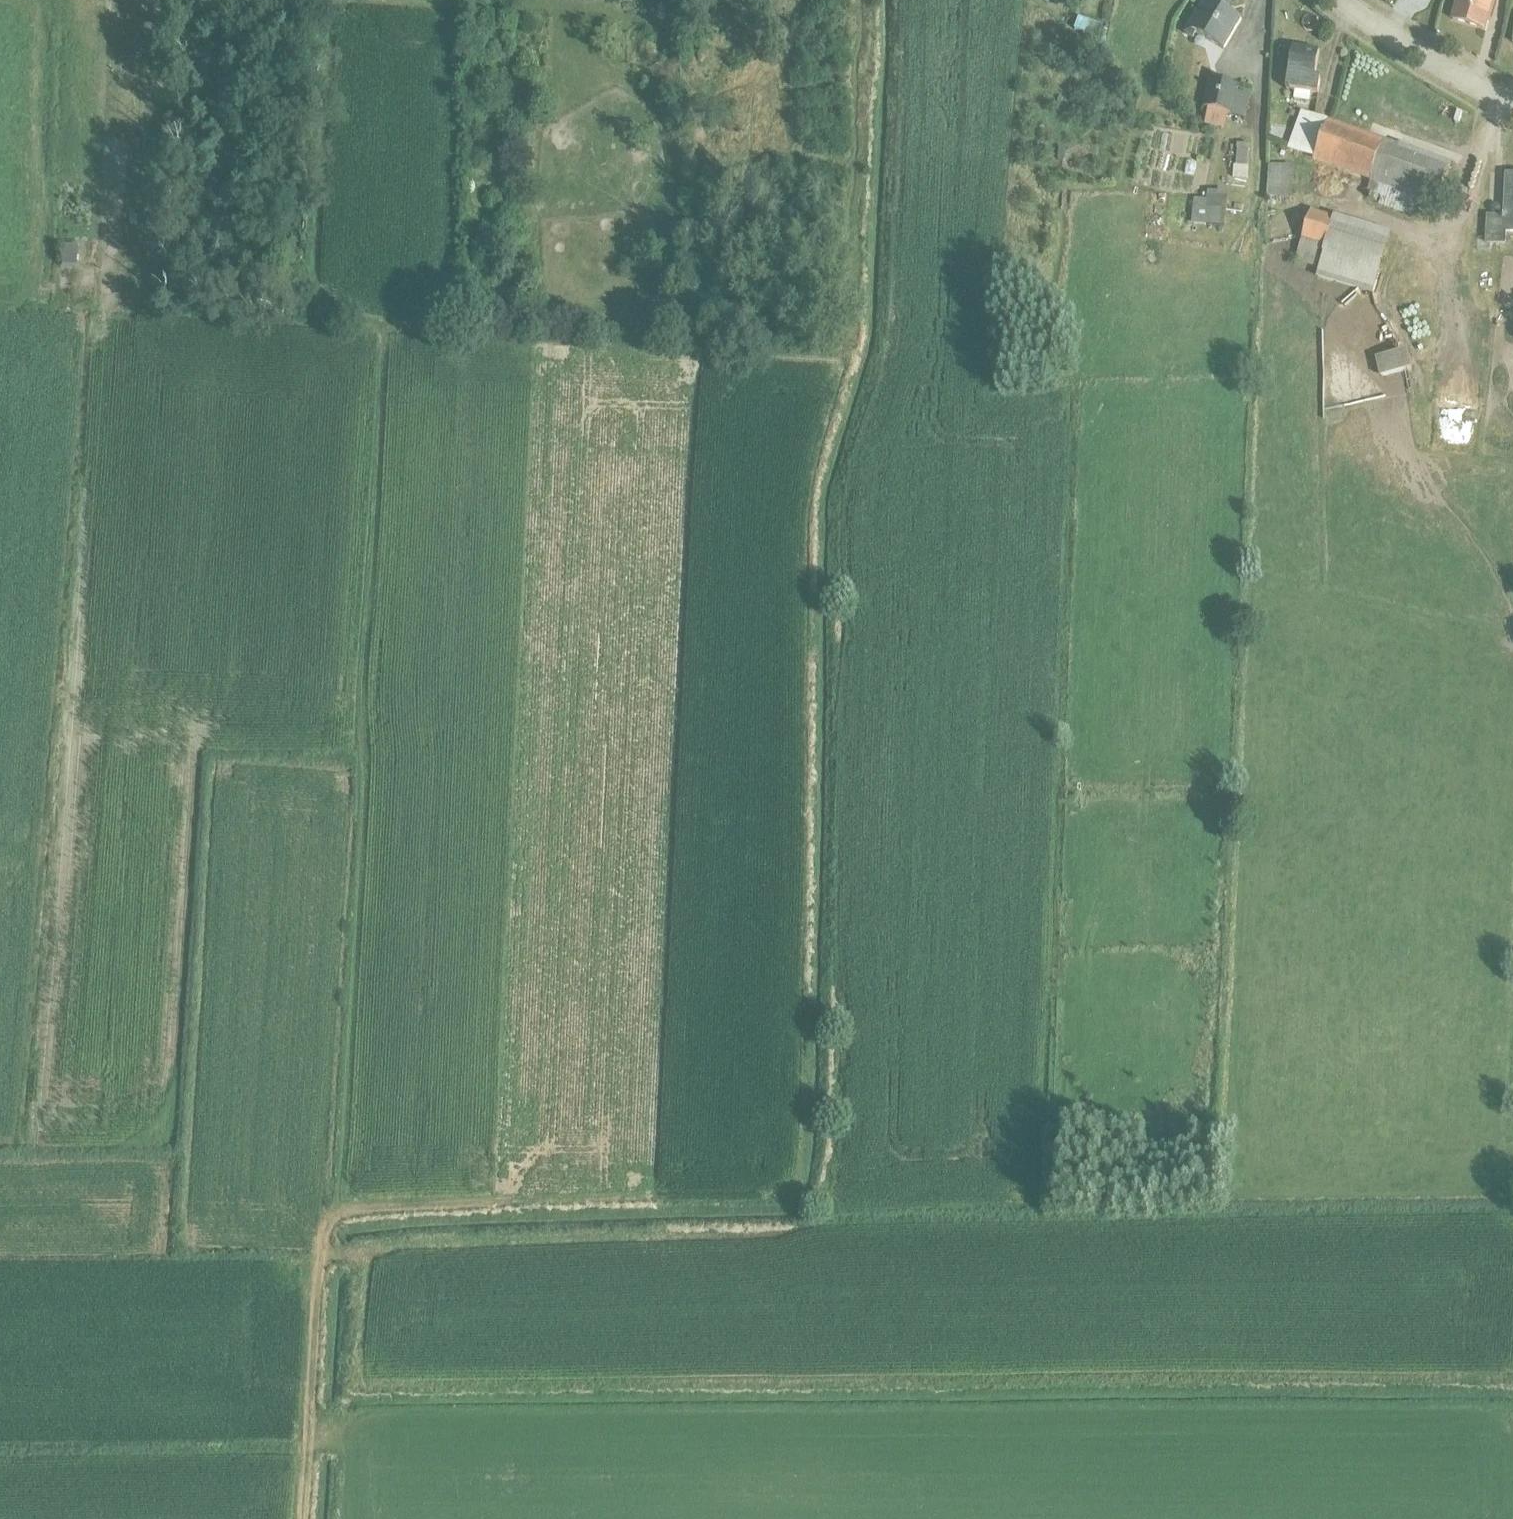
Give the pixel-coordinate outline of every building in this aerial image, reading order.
[(1187,38),(1194,42),(1198,36),(1225,53),(1243,21),(1228,12),(1235,0),(1209,0),(1187,38)] [(1454,22),(1484,31),(1493,0),(1460,0),(1454,22)] [(1294,49),(1287,92),(1295,93),(1312,96),(1319,97),(1322,81),(1316,80),(1320,53),(1294,49)] [(1211,82),(1204,110),(1210,112),(1206,127),(1225,132),(1229,117),(1229,116),(1247,121),(1252,98),(1238,94),(1240,87),(1211,82)] [(1295,93),(1294,101),(1311,104),(1312,96),(1295,93)] [(1302,113),(1288,151),(1315,161),(1329,123),(1326,122),(1302,113)] [(1315,161),(1314,164),(1371,186),(1369,193),(1375,195),(1374,197),(1382,201),(1380,208),(1414,219),(1421,203),(1437,208),(1453,166),(1401,146),(1400,148),(1329,123),(1315,161)] [(1235,168),(1234,182),(1249,183),(1251,170),(1249,169),(1251,148),(1238,146),(1237,168),(1235,168)] [(1270,167),(1268,201),(1293,202),(1295,169),(1270,167)] [(1486,247),(1507,248),(1507,236),(1512,236),(1512,178),(1508,177),(1505,219),(1488,218),(1486,247)] [(1195,201),(1193,225),(1199,226),(1198,234),(1218,236),(1219,229),(1227,230),(1230,196),(1209,194),(1209,202),(1195,201)] [(1312,213),(1296,264),(1319,271),(1316,279),(1373,296),(1391,234),(1335,217),(1334,220),(1312,213)] [(61,267),(78,267),(78,243),(61,243),(61,267)] [(1409,351),(1376,360),(1381,378),(1414,369),(1409,351)]
